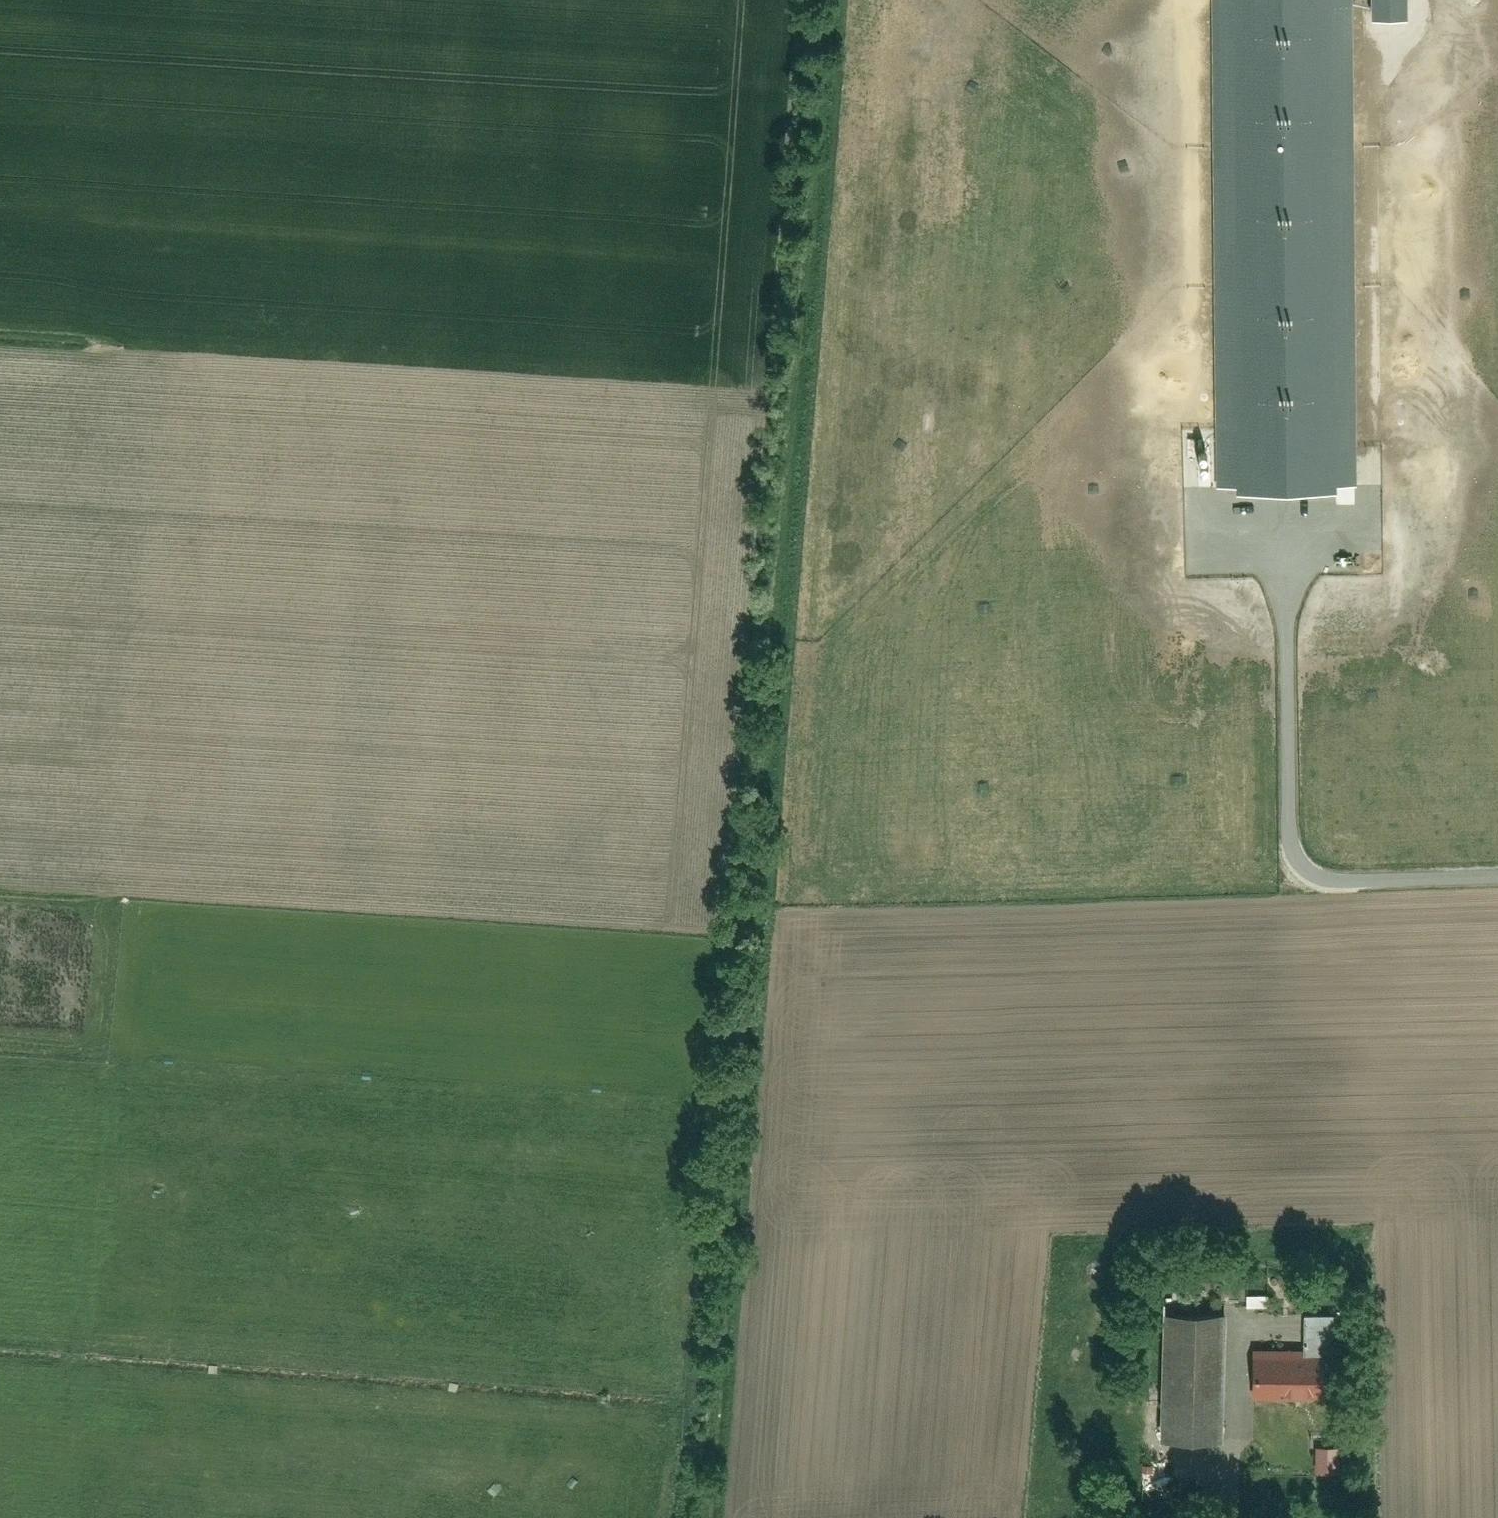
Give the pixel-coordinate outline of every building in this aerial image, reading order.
[(1360,490),(1357,0),(1210,0),(1213,491),(1360,490)] [(1373,11),(1407,11),(1407,0),(1373,0),(1373,11)] [(1296,1352),(1327,1353),(1328,1318),(1297,1317),(1296,1352)] [(1157,1320),(1154,1443),(1217,1444),(1220,1321),(1157,1320)] [(1246,1356),(1248,1399),(1316,1397),(1315,1354),(1246,1356)] [(1133,1437),(1135,1495),(1151,1494),(1149,1436),(1133,1437)]
